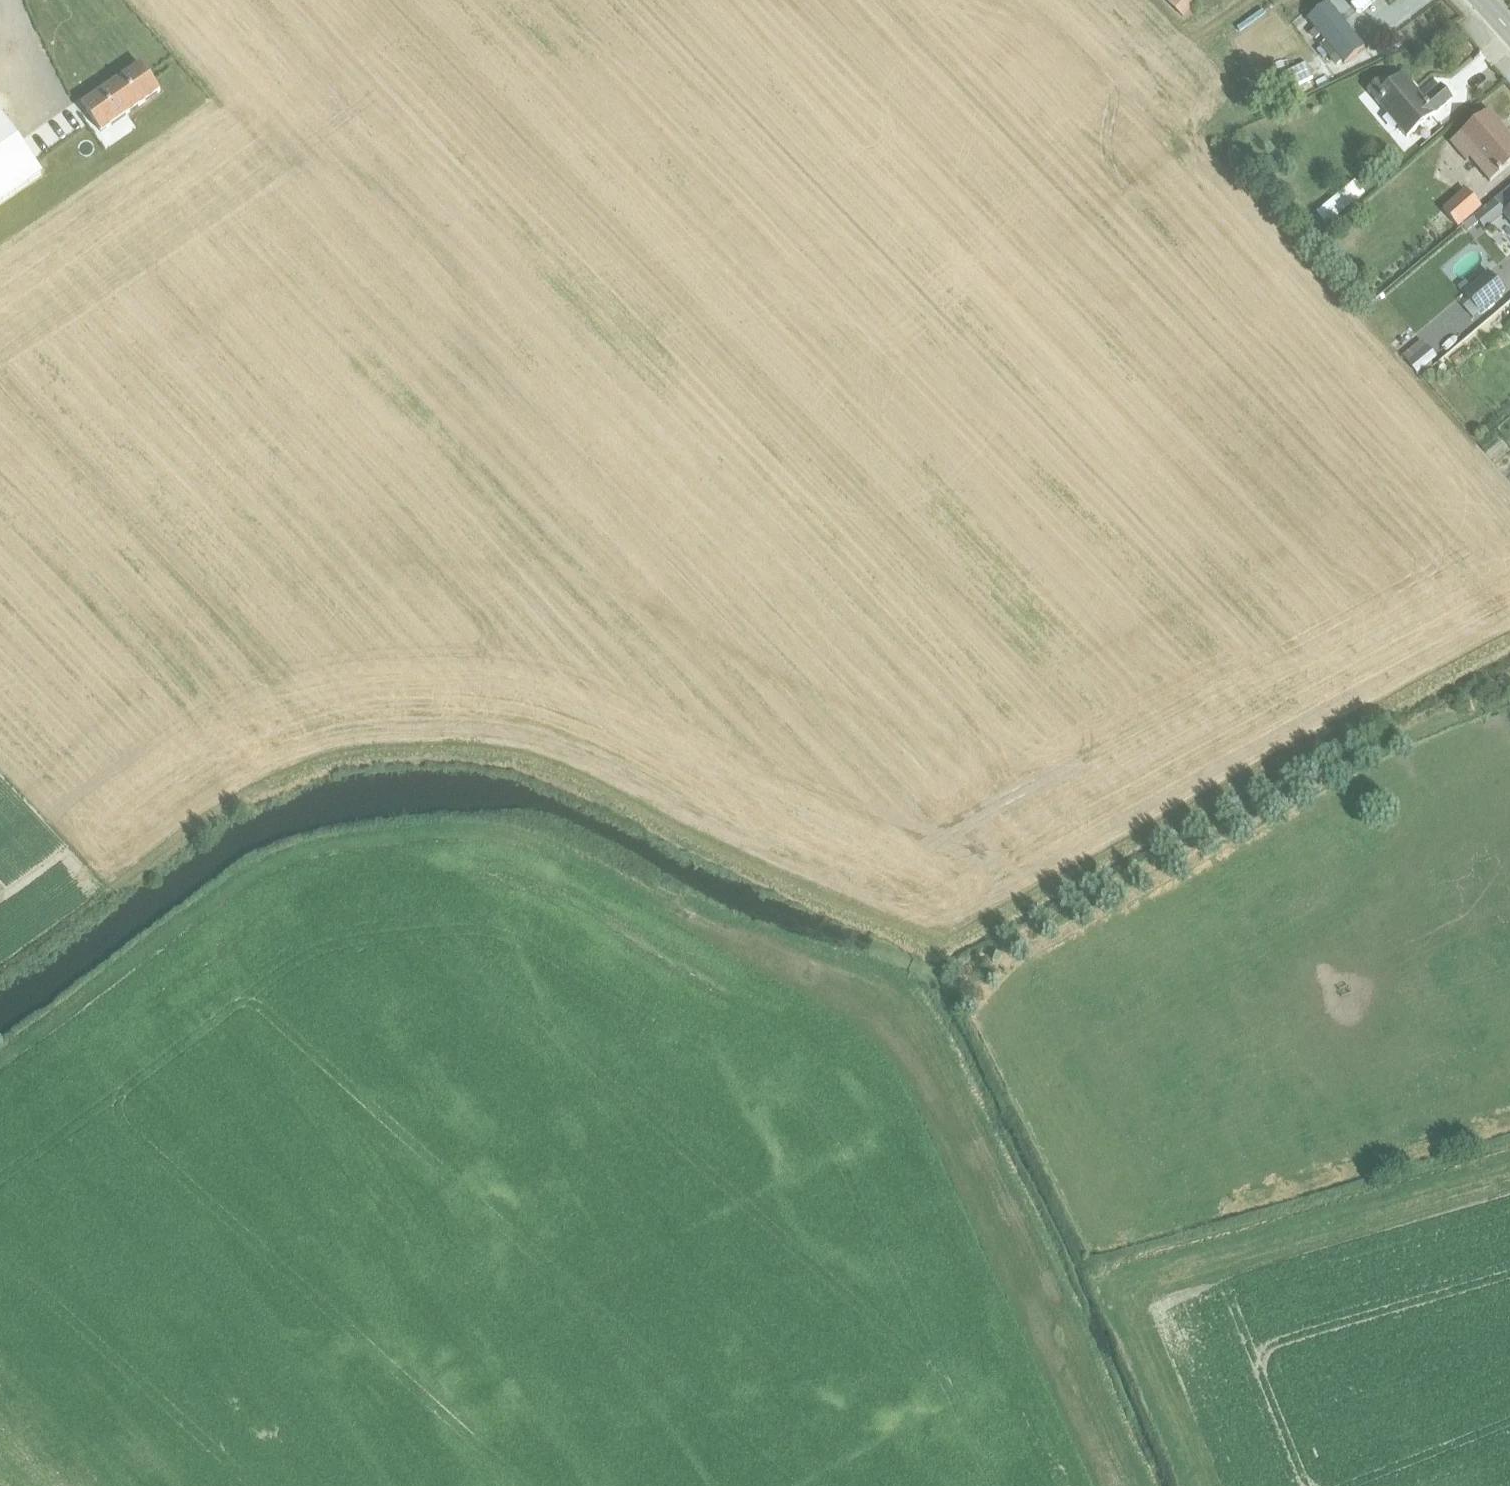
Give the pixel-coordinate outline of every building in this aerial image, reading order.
[(1170,4),(1187,19),(1196,9),(1186,0),(1174,0),(1170,4)] [(1354,5),(1352,6),(1357,13),(1362,13),(1377,0),(1350,0),(1354,5)] [(1328,3),(1307,20),(1344,65),(1365,48),(1328,3)] [(28,75),(58,122),(91,101),(60,54),(28,75)] [(145,61),(87,106),(109,135),(167,89),(145,61)] [(1294,91),(1315,82),(1306,64),(1286,73),(1294,91)] [(1383,78),(1367,91),(1406,138),(1452,101),(1441,87),(1424,101),(1403,75),(1389,86),(1383,78)] [(1450,143),(1466,162),(1470,159),(1490,183),(1509,166),(1509,137),(1506,132),(1504,134),(1487,114),(1450,143)] [(39,176),(0,118),(0,201),(39,176)] [(1354,179),(1312,212),(1322,223),(1363,190),(1354,179)] [(1476,215),(1487,228),(1503,215),(1509,224),(1509,188),(1476,215)] [(1466,193),(1448,208),(1460,222),(1478,207),(1466,193)] [(1280,213),(1290,224),(1300,216),(1290,205),(1280,213)] [(1466,292),(1482,310),(1504,291),(1488,273),(1466,292)] [(1436,357),(1428,348),(1411,362),(1419,372),(1436,357)]
